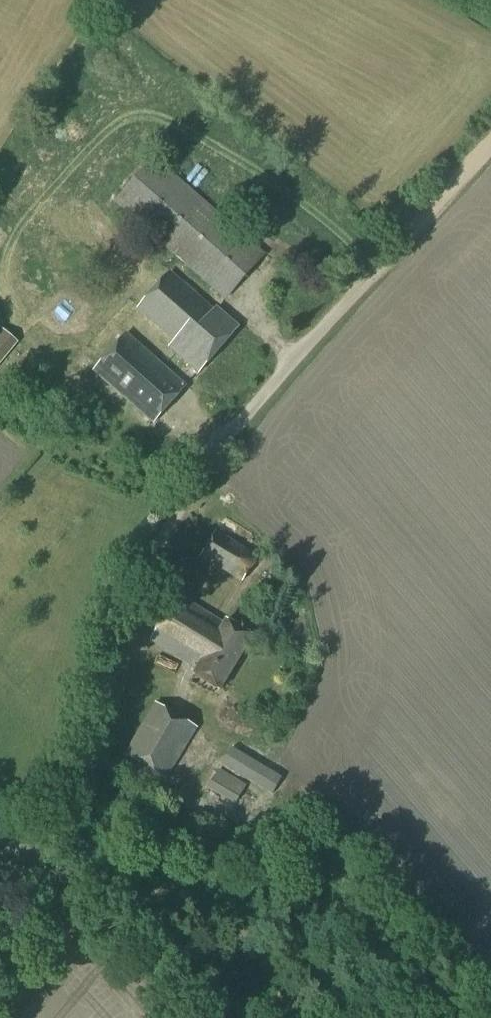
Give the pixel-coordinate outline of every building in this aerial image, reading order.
[(225,299),(264,254),(154,158),(115,203),(225,299)] [(214,312),(169,273),(138,308),(176,341),(170,348),(198,373),(238,328),(216,309),(214,312)] [(19,343),(0,327),(0,365),(19,343)] [(153,423),(185,387),(125,334),(93,371),(153,423)] [(242,581),(257,557),(216,531),(201,556),(242,581)] [(150,640),(197,669),(194,675),(219,691),(252,636),(226,620),(224,624),(178,596),(150,640)] [(166,780),(197,728),(156,703),(125,755),(166,780)] [(272,794),(282,778),(232,748),(222,764),(272,794)] [(235,804),(246,786),(219,769),(208,788),(235,804)]
